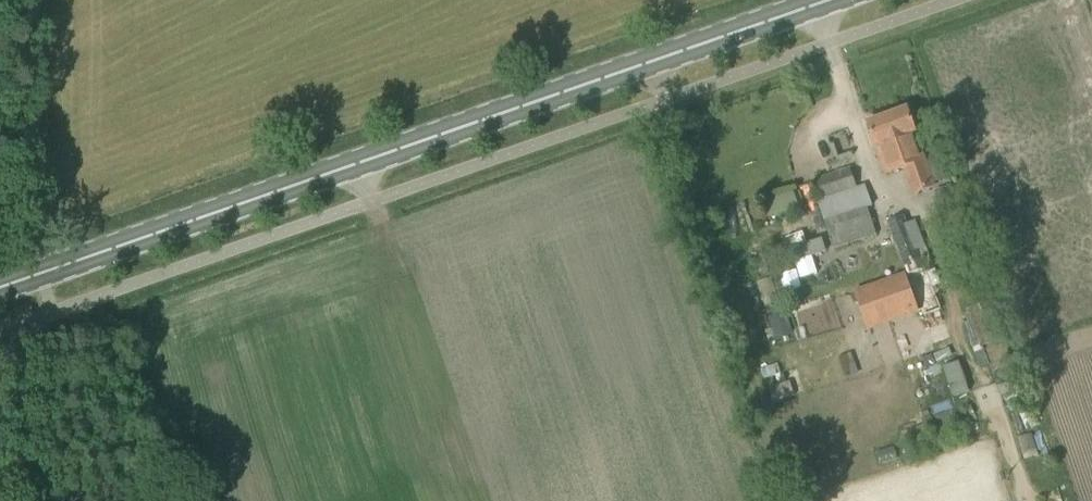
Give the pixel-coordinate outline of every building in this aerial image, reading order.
[(933,182),(909,110),(869,123),(877,147),(879,146),(886,168),(891,166),(904,161),(914,189),(933,182)] [(824,197),(855,188),(849,170),(819,180),(824,197)] [(951,255),(973,248),(951,186),(936,191),(940,203),(936,204),(939,212),(936,213),(951,255)] [(763,203),(768,220),(805,208),(800,191),(763,203)] [(868,206),(825,220),(829,230),(832,240),(834,248),(877,235),(868,206)] [(795,241),(824,233),(820,216),(791,224),(795,241)] [(924,316),(942,309),(904,216),(886,223),(924,316)] [(912,223),(919,251),(930,248),(924,221),(912,223)] [(813,253),(830,249),(827,237),(810,241),(813,253)] [(959,270),(956,271),(959,281),(981,274),(977,264),(959,270)] [(919,313),(904,272),(853,291),(868,331),(919,313)] [(990,302),(981,276),(958,284),(968,309),(966,310),(980,348),(982,347),(996,386),(1018,378),(1004,340),(1006,339),(992,301),(990,302)] [(880,348),(862,355),(870,377),(888,370),(880,348)] [(763,380),(781,374),(778,364),(760,369),(763,380)]
